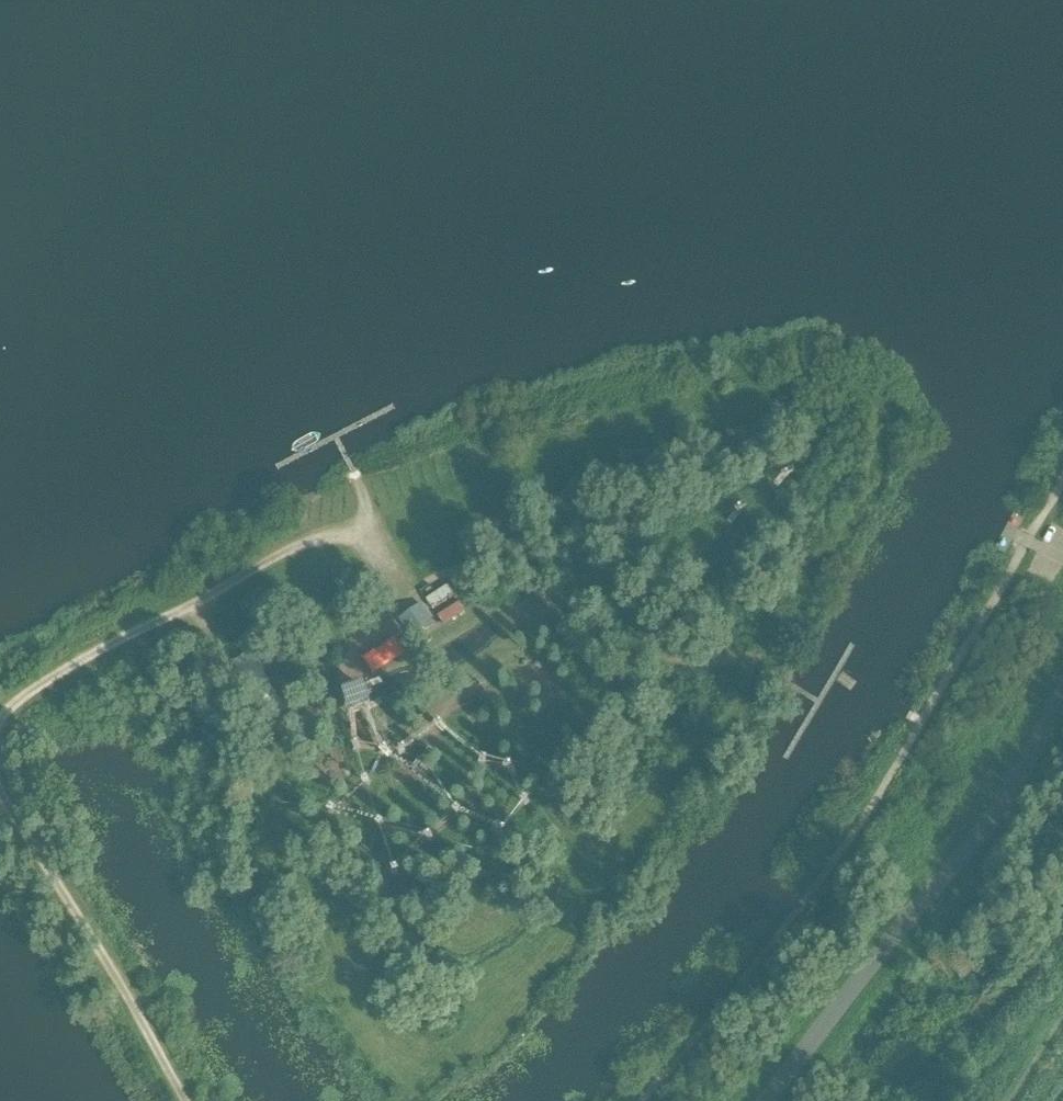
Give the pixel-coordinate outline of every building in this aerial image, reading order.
[(413,639),(433,626),(418,603),(398,617),(413,639)]
